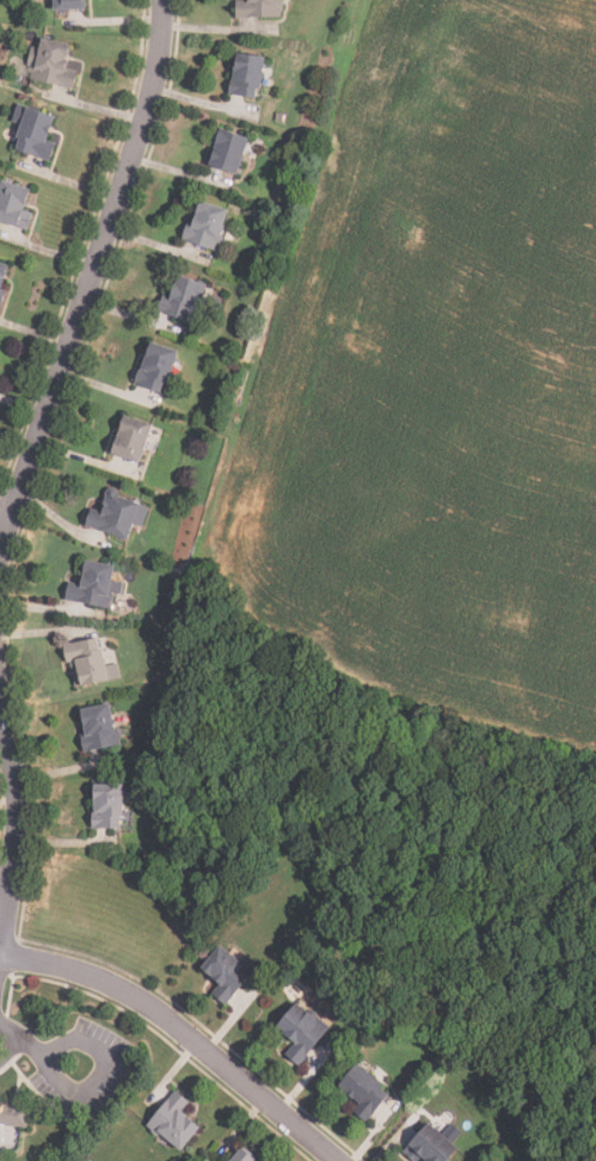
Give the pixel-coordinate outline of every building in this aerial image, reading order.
[(84,0),(53,0),(53,11),(84,11),(84,0)] [(248,4),(236,4),(236,17),(279,17),(279,0),(248,0),(248,4)] [(75,88),(79,70),(66,68),(70,44),(38,38),(30,79),(75,88)] [(258,99),(265,57),(236,53),(229,94),(258,99)] [(51,161),(56,145),(48,142),(55,116),(27,108),(16,150),(51,161)] [(209,166),(238,176),(250,136),(220,128),(209,166)] [(26,210),(32,190),(1,180),(0,185),(0,222),(29,231),(33,213),(26,210)] [(185,242),(219,250),(228,209),(195,201),(185,242)] [(13,268),(0,263),(0,304),(13,268)] [(207,284),(177,277),(171,302),(161,300),(158,314),(198,324),(207,284)] [(136,386),(165,394),(178,351),(149,342),(136,386)] [(110,454),(140,463),(153,429),(123,418),(110,454)] [(86,526),(129,541),(135,524),(141,527),(148,506),(107,492),(99,517),(90,514),(86,526)] [(116,567),(85,561),(81,584),(68,582),(64,601),(110,609),(113,594),(122,595),(123,584),(112,582),(116,567)] [(68,644),(72,687),(107,684),(103,640),(68,644)] [(79,708),(86,750),(119,744),(112,702),(79,708)] [(93,827),(124,827),(124,785),(93,785),(93,827)] [(213,994),(227,1005),(253,970),(220,945),(202,969),(221,982),(213,994)] [(277,1027),(295,1042),(285,1055),(300,1065),(330,1027),(296,1002),(277,1027)] [(367,1122),(393,1095),(360,1063),(339,1085),(358,1104),(354,1108),(367,1122)] [(148,1123),(180,1151),(201,1126),(184,1112),(191,1104),(177,1091),(148,1123)] [(29,1128),(31,1101),(0,1099),(0,1124),(29,1128)] [(459,1149),(429,1122),(403,1153),(413,1160),(421,1160),(423,1159),(426,1160),(448,1160),(459,1149)] [(242,1147),(230,1160),(259,1160),(242,1147)]
